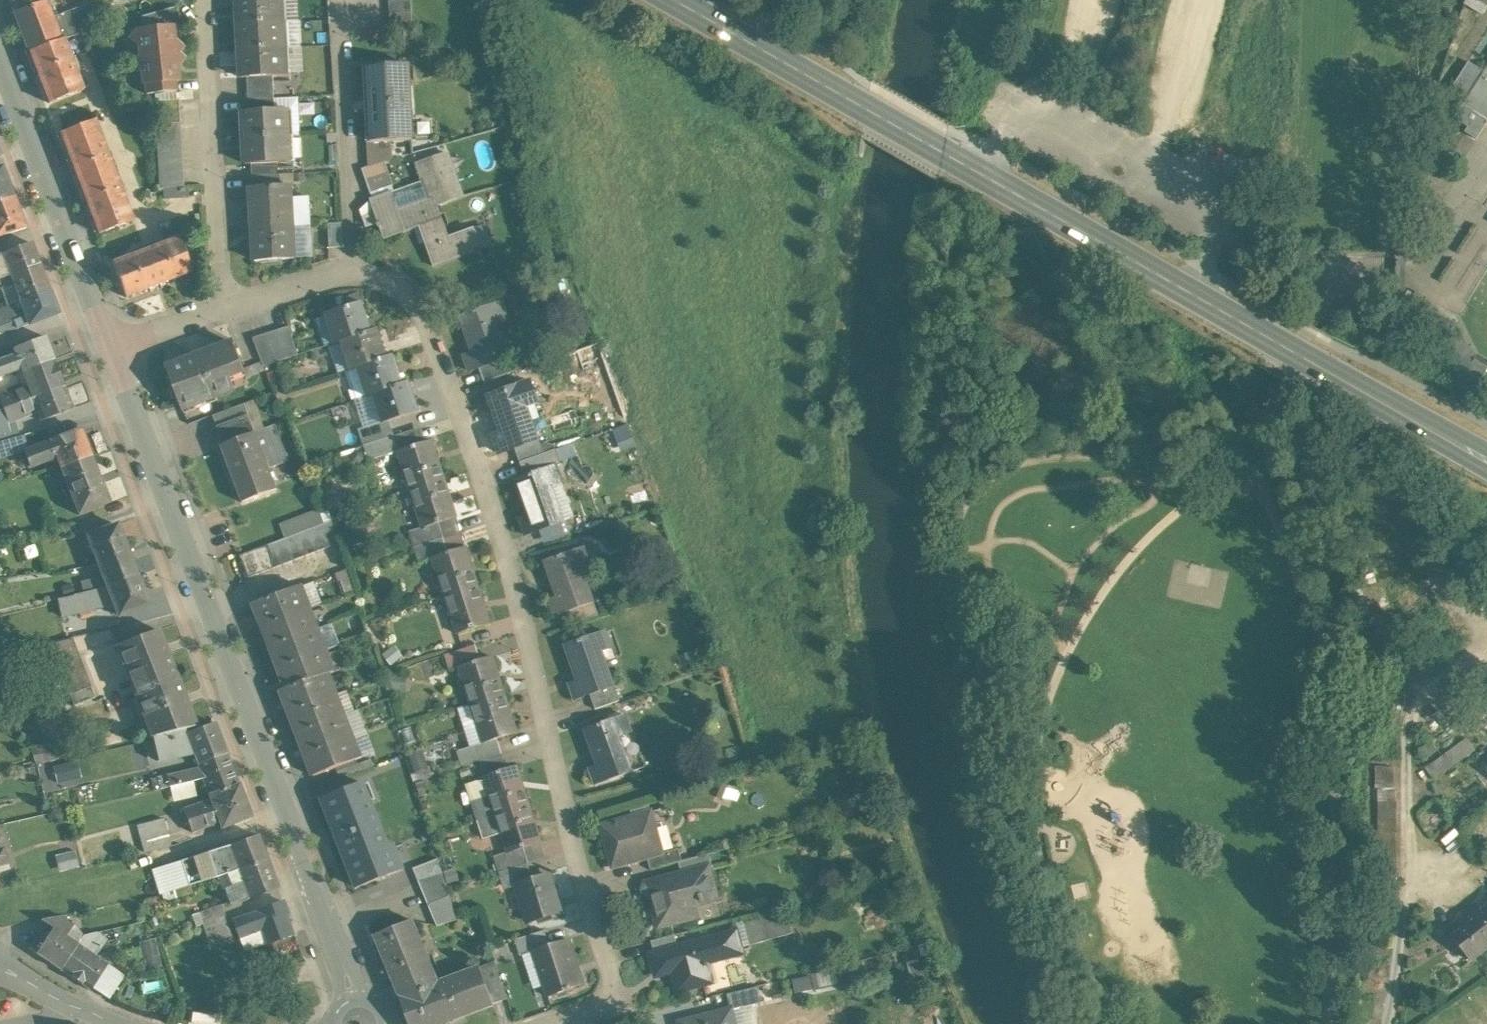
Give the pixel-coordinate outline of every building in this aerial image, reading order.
[(14,12),(45,1),(44,1),(44,0),(10,0),(14,12)] [(238,24),(282,22),(281,0),(237,0),(238,24)] [(392,37),(414,36),(412,0),(389,0),(392,37)] [(45,1),(14,12),(28,48),(59,39),(50,17),(51,17),(45,1)] [(51,17),(50,17),(59,39),(63,38),(93,30),(84,5),(51,17)] [(175,7),(141,17),(145,30),(173,27),(173,28),(180,25),(175,7)] [(282,22),(238,24),(240,50),(284,48),(282,22)] [(222,42),(233,41),(232,25),(221,26),(222,42)] [(145,30),(135,31),(129,38),(138,45),(139,56),(139,57),(178,53),(183,47),(174,40),(173,28),(173,27),(145,30)] [(63,38),(29,51),(49,103),(83,90),(63,38)] [(284,48),(240,50),(242,78),(247,78),(273,76),(285,75),(284,48)] [(178,53),(139,57),(139,56),(132,64),(140,71),(142,84),(145,84),(146,94),(176,91),(175,81),(179,80),(177,67),(184,58),(178,53)] [(1468,62),(1450,90),(1464,99),(1482,70),(1468,62)] [(408,64),(367,66),(371,142),(391,141),(412,140),(408,64)] [(1464,104),(1463,104),(1462,105),(1454,118),(1468,127),(1464,132),(1476,139),(1483,128),(1468,119),(1472,112),(1486,121),(1486,68),(1464,104)] [(273,76),(247,78),(248,88),(274,86),(273,76)] [(274,86),(248,88),(249,100),(274,98),(274,86)] [(298,97),(274,98),(275,110),(287,109),(288,136),(300,135),(298,97)] [(274,98),(249,100),(249,112),(275,110),(274,98)] [(178,100),(155,101),(157,125),(179,124),(178,100)] [(249,112),(243,112),(244,138),(288,136),(287,109),(275,110),(249,112)] [(60,133),(78,182),(113,169),(95,120),(60,133)] [(179,124),(157,125),(161,189),(164,188),(183,187),(179,124)] [(288,136),(244,138),(246,164),(252,164),(278,162),(290,162),(288,136)] [(392,151),(391,141),(371,142),(367,142),(368,153),(392,151)] [(392,151),(368,153),(369,166),(385,161),(393,161),(392,151)] [(431,200),(399,211),(393,193),(371,201),(379,223),(378,224),(379,227),(380,227),(385,240),(420,227),(434,266),(482,248),(475,228),(449,237),(438,205),(463,196),(447,153),(417,164),(431,200)] [(369,166),(362,169),(370,194),(393,186),(385,161),(369,166)] [(278,162),(252,164),(253,176),(279,174),(278,162)] [(0,167),(0,201),(14,197),(2,167),(0,167)] [(78,182),(98,234),(133,220),(113,169),(78,182)] [(279,174),(253,176),(254,189),(282,187),(281,174),(279,174)] [(183,187),(164,188),(165,198),(187,197),(186,186),(183,187)] [(254,189),(251,189),(253,228),(293,226),(291,187),(282,187),(254,189)] [(0,201),(0,236),(26,228),(14,197),(0,201)] [(476,224),(483,247),(493,244),(487,221),(476,224)] [(343,246),(342,223),(329,224),(330,247),(343,246)] [(293,226),(253,228),(255,261),(295,258),(293,226)] [(178,238),(146,250),(159,284),(191,272),(178,238)] [(11,276),(39,265),(31,243),(0,255),(0,279),(11,276)] [(146,250),(112,263),(125,297),(159,284),(146,250)] [(11,276),(0,279),(0,289),(14,285),(20,302),(49,291),(39,265),(11,276)] [(20,302),(23,309),(17,311),(14,304),(0,308),(0,330),(2,334),(57,313),(49,291),(20,302)] [(501,301),(461,316),(474,351),(465,354),(471,371),(479,368),(505,358),(493,324),(508,319),(501,301)] [(363,302),(326,314),(336,343),(342,341),(373,331),(363,302)] [(290,326),(278,329),(287,358),(299,355),(290,326)] [(278,329),(266,333),(275,362),(287,358),(278,329)] [(379,329),(373,331),(342,341),(351,370),(358,368),(358,367),(388,358),(388,357),(379,329)] [(266,333),(253,337),(264,366),(275,362),(266,333)] [(13,349),(15,355),(0,361),(0,377),(21,369),(22,371),(53,359),(54,359),(45,337),(13,349)] [(235,342),(202,355),(217,395),(235,388),(231,376),(245,371),(235,342)] [(202,355),(168,367),(183,407),(217,395),(202,355)] [(388,358),(358,367),(358,368),(367,397),(374,394),(404,384),(395,355),(388,357),(388,358)] [(505,358),(479,368),(484,381),(518,369),(513,355),(505,358)] [(22,371),(27,384),(0,394),(0,400),(3,409),(64,386),(54,359),(53,359),(22,371)] [(411,382),(404,384),(374,394),(383,422),(383,423),(390,421),(420,411),(411,382)] [(531,382),(490,397),(503,432),(495,435),(501,452),(515,447),(535,440),(522,405),(537,400),(531,382)] [(64,386),(3,409),(9,423),(37,413),(40,421),(72,409),(64,386)] [(244,403),(214,415),(218,426),(249,414),(244,403)] [(0,410),(0,426),(9,423),(3,409),(0,410)] [(249,414),(218,426),(225,444),(256,432),(249,414)] [(383,422),(360,429),(365,445),(372,443),(395,436),(390,421),(383,423),(383,422)] [(621,449),(636,443),(629,422),(614,427),(621,449)] [(275,424),(257,432),(270,467),(289,460),(275,424)] [(91,456),(81,429),(26,451),(32,466),(57,457),(61,468),(91,456)] [(225,444),(222,445),(245,502),(279,489),(270,467),(257,432),(256,432),(225,444)] [(395,436),(372,443),(377,457),(399,450),(395,436)] [(0,443),(0,456),(20,450),(16,438),(0,443)] [(535,440),(515,447),(520,461),(545,452),(540,438),(535,440)] [(561,459),(578,453),(573,438),(545,448),(546,450),(556,446),(561,459)] [(444,478),(432,440),(400,451),(405,467),(406,467),(413,488),(444,478)] [(545,452),(520,461),(525,475),(556,464),(556,465),(562,463),(556,448),(545,452)] [(91,456),(61,468),(79,515),(109,504),(91,456)] [(525,475),(516,478),(529,515),(521,517),(526,534),(560,522),(548,487),(562,482),(556,465),(556,464),(525,475)] [(444,478),(413,488),(420,511),(419,512),(423,527),(424,528),(439,523),(444,537),(461,531),(444,478)] [(423,527),(410,531),(415,546),(444,537),(439,523),(424,528),(423,527)] [(117,524),(86,536),(92,550),(93,550),(98,563),(128,552),(117,524)] [(461,531),(444,537),(449,552),(434,557),(446,595),(478,585),(461,531)] [(444,537),(415,546),(420,561),(434,557),(449,552),(444,537)] [(286,538),(274,542),(283,564),(294,560),(286,538)] [(274,542),(263,546),(272,569),(283,564),(274,542)] [(263,546),(252,551),(261,573),(272,569),(263,546)] [(584,546),(544,560),(557,595),(549,598),(555,615),(588,603),(576,568),(591,563),(584,546)] [(252,551),(240,555),(249,577),(261,573),(252,551)] [(128,552),(98,563),(108,587),(137,576),(128,552)] [(137,576),(108,587),(108,588),(111,596),(118,615),(148,604),(137,576)] [(478,585),(446,595),(458,633),(490,623),(478,585)] [(301,586),(254,603),(262,625),(309,608),(301,586)] [(108,587),(58,599),(62,616),(102,607),(100,600),(111,596),(108,588),(108,587)] [(309,608),(262,625),(270,646),(317,629),(309,608)] [(332,623),(320,628),(328,646),(340,641),(332,623)] [(317,629),(270,646),(279,667),(325,650),(317,629)] [(176,678),(157,630),(117,645),(135,692),(176,678)] [(605,630),(565,644),(578,680),(570,683),(575,699),(590,694),(609,687),(596,653),(611,647),(605,630)] [(90,687),(71,639),(49,644),(69,695),(90,687)] [(476,644),(448,653),(452,668),(460,666),(481,659),(476,644)] [(325,650),(279,667),(286,688),(287,689),(328,673),(328,674),(334,672),(325,650)] [(504,694),(492,655),(481,659),(460,666),(472,704),(504,694)] [(328,673),(287,689),(286,688),(281,690),(289,712),(336,694),(328,674),(328,673)] [(195,727),(176,678),(135,692),(153,736),(195,727)] [(609,687),(590,694),(595,708),(620,700),(615,685),(609,687)] [(90,687),(69,695),(73,705),(94,697),(90,687)] [(336,694),(289,712),(297,733),(344,715),(336,694)] [(504,694),(472,704),(484,742),(516,731),(504,694)] [(625,714),(585,728),(598,764),(590,767),(595,784),(629,772),(617,737),(631,732),(625,714)] [(344,715),(297,733),(305,754),(352,736),(344,715)] [(214,722),(186,733),(185,729),(171,733),(175,749),(190,745),(197,764),(226,753),(214,722)] [(171,733),(152,737),(158,760),(176,756),(175,749),(171,733)] [(352,736),(305,754),(314,776),(336,767),(356,760),(360,758),(352,736)] [(59,742),(32,748),(35,763),(63,757),(59,742)] [(1427,763),(1434,776),(1469,755),(1461,742),(1427,763)] [(131,745),(91,752),(95,773),(135,766),(131,745)] [(226,753),(197,764),(199,769),(228,758),(226,753)] [(502,754),(479,761),(482,772),(505,765),(502,754)] [(60,786),(82,780),(76,758),(54,764),(60,786)] [(228,758),(199,769),(168,776),(167,777),(169,786),(203,778),(209,795),(238,784),(228,758)] [(356,760),(336,767),(340,777),(359,769),(356,760)] [(1377,818),(1396,819),(1396,765),(1377,764),(1377,818)] [(517,766),(484,777),(496,814),(529,804),(517,766)] [(167,775),(158,777),(161,788),(169,786),(167,777),(168,776),(167,775)] [(389,846),(365,782),(324,798),(348,861),(354,859),(363,884),(404,868),(394,844),(389,846)] [(238,784),(209,795),(210,798),(184,808),(193,831),(219,821),(222,828),(251,817),(238,784)] [(529,804),(496,814),(508,852),(509,853),(524,848),(529,863),(546,858),(529,804)] [(651,811),(601,825),(613,867),(647,858),(663,853),(663,852),(651,811)] [(164,819),(138,826),(145,852),(171,845),(164,819)] [(258,836),(229,846),(198,856),(205,880),(230,873),(267,859),(258,836)] [(508,852),(495,856),(500,872),(529,863),(524,848),(509,853),(508,852)] [(679,848),(663,852),(663,853),(647,858),(650,869),(679,861),(682,860),(679,848)] [(682,860),(679,861),(682,873),(709,866),(709,867),(713,866),(710,853),(682,860)] [(438,858),(414,867),(419,880),(442,870),(438,858)] [(267,859),(230,873),(235,885),(224,889),(230,903),(247,896),(248,898),(277,887),(267,859)] [(529,863),(500,872),(504,885),(517,881),(533,876),(529,863)] [(444,869),(448,881),(460,878),(457,866),(444,869)] [(649,896),(651,896),(660,927),(696,917),(696,915),(689,917),(686,902),(698,899),(699,904),(705,902),(704,900),(717,897),(709,867),(709,866),(682,873),(646,882),(644,884),(643,886),(642,889),(643,892),(644,894),(646,896),(649,896)] [(442,871),(419,880),(424,892),(446,883),(442,871)] [(548,874),(534,879),(533,876),(517,881),(530,922),(560,912),(548,874)] [(446,883),(424,892),(429,904),(450,896),(446,883)] [(450,896),(429,904),(438,926),(457,920),(450,896)] [(283,901),(235,919),(242,938),(264,930),(269,944),(295,934),(283,901)] [(221,904),(198,912),(202,924),(225,915),(221,904)] [(1448,934),(1471,963),(1486,951),(1486,904),(1448,934)] [(788,911),(745,922),(751,944),(793,932),(788,911)] [(62,915),(41,919),(40,920),(45,924),(52,928),(36,952),(36,953),(60,970),(60,969),(77,943),(66,936),(74,924),(62,915)] [(225,915),(202,924),(210,943),(232,935),(225,915)] [(439,983),(413,920),(376,935),(401,997),(411,1023),(441,1023),(494,1004),(480,968),(439,983)] [(98,922),(81,927),(83,936),(97,932),(101,931),(98,922)] [(45,924),(29,948),(36,952),(52,928),(45,924)] [(546,930),(516,939),(521,955),(535,951),(534,950),(550,944),(546,930)] [(655,952),(650,954),(655,970),(670,966),(677,992),(706,985),(702,968),(711,965),(710,962),(744,953),(738,930),(678,946),(655,952)] [(83,936),(82,936),(77,943),(60,969),(60,970),(90,989),(106,964),(93,955),(99,945),(102,946),(107,939),(97,932),(83,936)] [(675,934),(652,941),(655,952),(678,946),(675,934)] [(158,937),(143,938),(144,965),(160,965),(158,937)] [(575,973),(565,941),(568,940),(568,939),(550,944),(534,950),(535,951),(545,985),(551,983),(555,994),(573,989),(573,987),(583,984),(579,972),(575,973)] [(278,951),(260,956),(265,971),(283,966),(278,951)] [(497,962),(480,968),(494,1004),(508,999),(497,962)] [(680,1022),(680,1023),(736,1023),(732,1009),(680,1022)]
